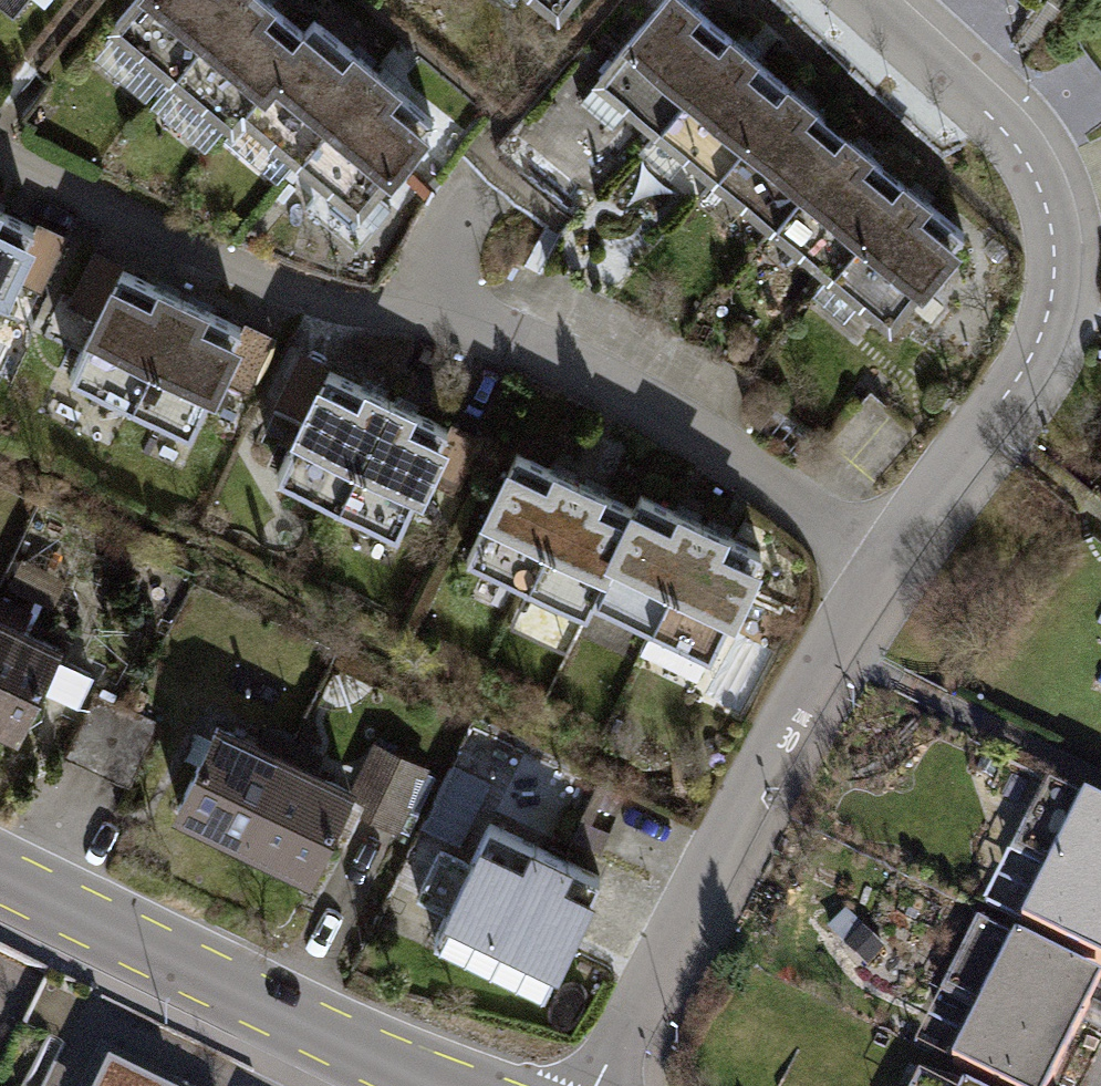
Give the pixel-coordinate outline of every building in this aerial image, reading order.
[(269,0),(123,0),(104,24),(229,127),(244,114),(359,213),(437,118),(311,18),(304,27),(269,0)] [(558,16),(572,0),(540,0),(558,16)] [(711,0),(650,0),(592,67),(886,322),(971,225),(711,0)] [(34,228),(0,212),(0,302),(34,228)] [(118,270),(68,372),(193,430),(241,327),(203,309),(205,302),(154,277),(150,286),(118,270)] [(322,367),(272,474),(402,531),(452,431),(412,410),(415,402),(363,380),(360,386),(322,367)] [(513,449),(463,557),(584,620),(594,597),(634,508),(601,493),(605,487),(552,461),(550,469),(513,449)] [(673,506),(642,492),(634,508),(594,597),(715,655),(763,552),(725,535),(729,526),(677,499),(673,506)] [(1090,533),(1100,540),(1100,517),(1090,533)] [(0,590),(0,730),(15,738),(61,640),(25,623),(32,605),(0,590)] [(209,708),(157,816),(234,856),(286,743),(209,708)] [(372,739),(356,775),(371,782),(357,810),(399,831),(429,767),(372,739)] [(356,775),(286,743),(234,856),(313,897),(357,810),(371,782),(356,775)] [(1050,780),(1016,854),(1056,871),(1030,921),(1100,957),(1100,806),(1050,780)] [(489,821),(429,941),(546,994),(604,875),(489,821)] [(979,920),(950,978),(987,997),(948,1065),(991,1085),(1052,1085),(1100,982),(1100,981),(979,920)] [(108,1069),(100,1085),(142,1085),(108,1069)]
